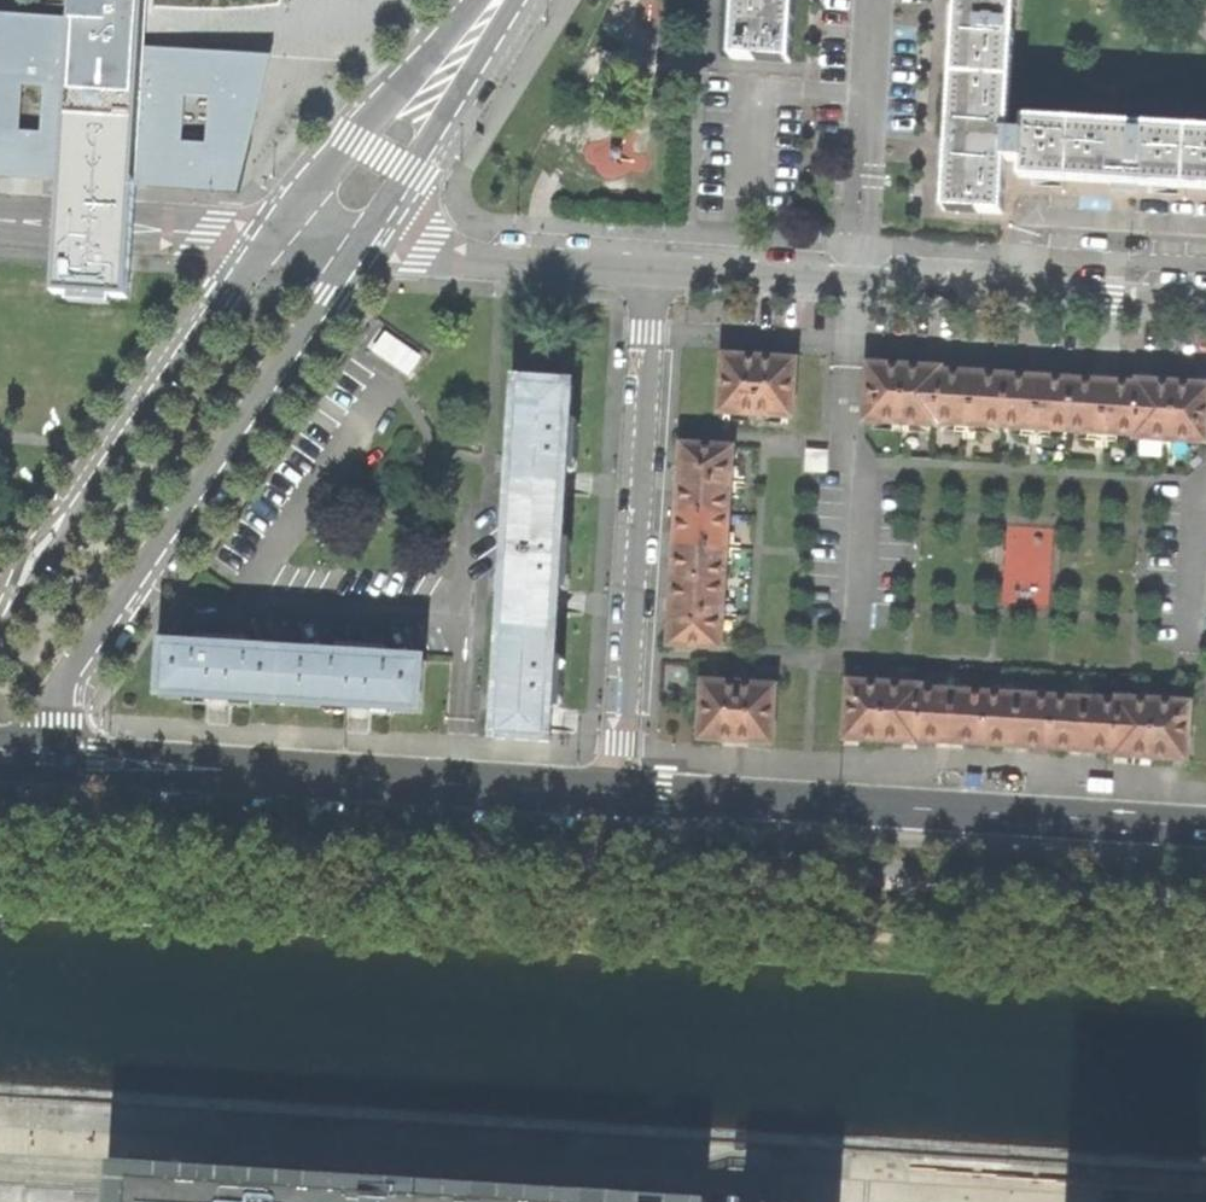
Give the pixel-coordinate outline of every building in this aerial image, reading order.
[(44,274),(58,276),(57,300),(130,303),(131,289),(143,24),(144,11),(144,0),(61,0),(44,274)] [(729,57),(785,60),(789,0),(732,0),(729,57)] [(940,205),(997,209),(1000,157),(1017,158),(1016,173),(1071,177),(1205,185),(1205,125),(1020,113),(1019,129),(1002,128),(1010,0),(953,0),(946,113),(940,205)] [(238,190),(269,55),(61,40),(62,17),(0,13),(0,174),(238,190)] [(716,350),(712,408),(748,411),(752,353),(734,351),(716,350)] [(771,354),(752,353),(748,411),(785,413),(788,355),(771,354)] [(878,361),(860,360),(856,418),(893,421),(897,362),(878,361)] [(914,363),(897,362),(893,421),(930,423),(930,420),(933,368),(933,364),(914,363)] [(949,369),(933,368),(930,420),(962,422),(966,370),(949,369)] [(981,371),(966,370),(962,422),(994,424),(997,372),(981,371)] [(1015,373),(997,372),(994,424),(1028,426),(1032,374),(1015,373)] [(1049,376),(1032,374),(1028,426),(1062,429),(1065,377),(1049,376)] [(1082,378),(1065,377),(1062,429),(1095,431),(1100,379),(1082,378)] [(1130,377),(1130,381),(1127,433),(1126,436),(1162,438),(1167,379),(1149,378),(1130,377)] [(1115,380),(1100,379),(1095,431),(1127,433),(1130,381),(1115,380)] [(1188,381),(1167,379),(1162,438),(1199,441),(1203,382),(1188,381)] [(510,457),(507,506),(560,509),(561,501),(562,482),(563,473),(568,390),(514,387),(510,457)] [(673,458),(672,474),(723,477),(725,443),(674,440),(673,458)] [(671,490),(670,506),(720,509),(723,477),(672,474),(671,490)] [(507,506),(499,626),(553,629),(553,621),(555,600),(555,592),(560,509),(507,506)] [(668,522),(667,540),(718,543),(720,509),(670,506),(668,522)] [(666,556),(665,572),(716,575),(718,543),(667,540),(666,556)] [(664,588),(663,606),(714,609),(716,575),(665,572),(664,588)] [(661,641),(711,644),(714,609),(663,606),(662,623),(661,641)] [(499,626),(491,744),(545,747),(547,719),(547,711),(553,629),(499,626)] [(158,647),(154,698),(221,702),(275,706),(278,655),(228,652),(225,649),(214,649),(213,651),(158,647)] [(352,659),(278,655),(275,706),(356,711),(415,715),(418,664),(368,661),(362,657),(355,657),(352,659)] [(661,660),(659,695),(682,696),(684,661),(661,660)] [(731,679),(695,676),(691,734),(707,735),(728,736),(731,679)] [(876,679),(840,677),(836,735),(852,736),(872,738),(876,679)] [(768,681),(731,679),(728,736),(747,737),(764,739),(768,681)] [(912,681),(876,679),(872,738),(888,738),(909,739),(909,736),(912,684),(912,681)] [(945,686),(912,684),(909,736),(925,738),(942,739),(945,686)] [(977,688),(945,686),(942,739),(956,740),(974,741),(977,688)] [(1011,691),(977,688),(974,741),(989,742),(1008,743),(1011,691)] [(1044,693),(1011,691),(1008,743),(1025,744),(1041,745),(1044,693)] [(1079,696),(1044,693),(1041,745),(1057,746),(1075,747),(1079,696)] [(1110,694),(1110,698),(1106,749),(1106,752),(1125,753),(1142,754),(1146,696),(1110,694)] [(1110,698),(1079,696),(1075,747),(1088,748),(1106,749),(1110,698)] [(1182,698),(1146,696),(1142,754),(1162,756),(1178,757),(1182,698)] [(109,1173),(107,1201),(564,1201),(109,1173)]
